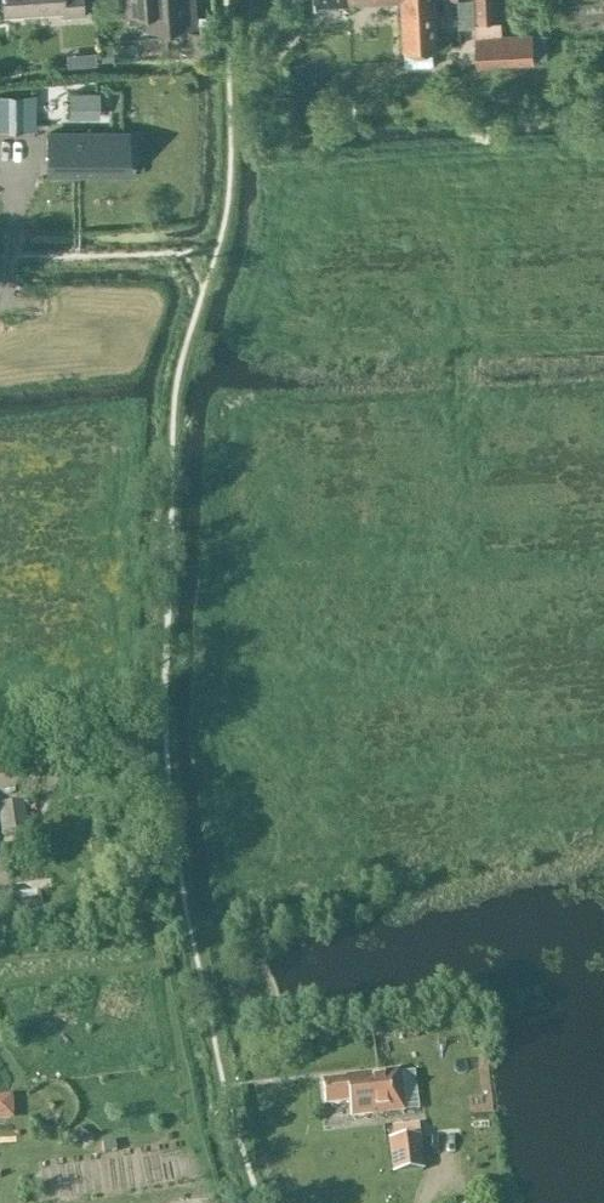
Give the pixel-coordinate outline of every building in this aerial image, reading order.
[(4,12),(61,9),(62,16),(82,15),(81,0),(4,0),(4,12)] [(197,24),(196,0),(125,0),(126,10),(144,8),(145,28),(197,24)] [(404,49),(438,47),(435,0),(401,0),(404,49)] [(474,34),(475,34),(476,64),(534,61),(533,31),(501,33),(499,0),(472,0),(474,34)] [(101,43),(103,60),(115,59),(113,42),(101,43)] [(97,66),(96,53),(70,55),(71,68),(97,66)] [(70,116),(98,116),(98,91),(70,91),(70,116)] [(23,129),(22,94),(7,94),(7,129),(23,129)] [(111,133),(48,135),(49,174),(112,172),(111,133)] [(21,802),(0,805),(0,830),(1,835),(25,831),(21,802)] [(89,841),(91,852),(103,850),(101,839),(89,841)] [(10,897),(9,889),(0,890),(0,915),(47,908),(44,892),(10,897)] [(403,1113),(398,1071),(362,1076),(362,1078),(322,1083),(324,1106),(349,1103),(351,1119),(403,1113)] [(424,1170),(421,1137),(391,1141),(394,1173),(424,1170)]
